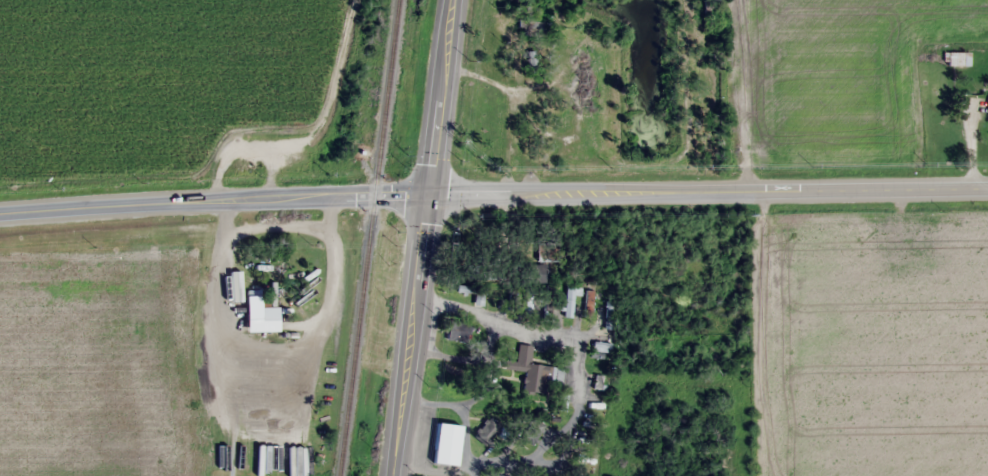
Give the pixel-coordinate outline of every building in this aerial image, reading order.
[(968,65),(968,52),(945,52),(945,65),(968,65)] [(498,278),(498,263),(477,263),(477,278),(498,278)] [(552,264),(525,264),(525,282),(552,282),(552,264)] [(564,317),(575,317),(576,283),(565,283),(564,317)] [(473,304),(482,305),(484,287),(456,285),(456,293),(474,294),(473,304)] [(536,288),(527,286),(522,312),(530,314),(536,288)] [(246,321),(261,321),(261,289),(246,289),(246,321)] [(594,291),(586,291),(586,316),(594,316),(594,291)] [(467,342),(470,322),(448,319),(446,339),(467,342)] [(548,366),(529,364),(531,346),(518,344),(516,359),(504,358),(503,369),(524,371),(522,393),(545,395),(548,366)] [(502,428),(491,417),(475,432),(486,443),(502,428)] [(450,468),(458,425),(440,421),(432,465),(450,468)]
